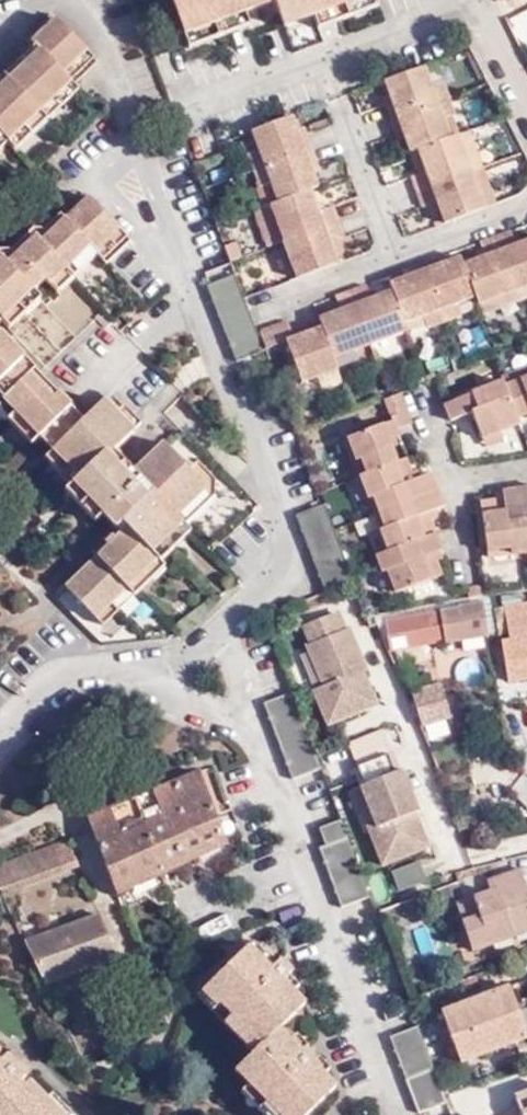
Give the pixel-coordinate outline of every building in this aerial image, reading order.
[(188,34),(220,22),(253,10),(249,0),(175,0),(188,34)] [(253,10),(281,0),(249,0),(253,10)] [(281,0),(286,13),(316,3),(320,15),(353,2),(360,0),(281,0)] [(389,5),(387,0),(360,0),(353,2),(358,16),(389,5)] [(353,2),(320,15),(326,28),(358,16),(353,2)] [(286,13),(291,25),(320,15),(316,3),(286,13)] [(234,30),(258,22),(253,10),(220,22),(225,34),(234,30)] [(16,136),(34,120),(51,104),(71,85),(74,88),(101,63),(56,14),(30,39),(38,48),(0,83),(0,151),(16,136)] [(220,22),(188,34),(192,46),(225,34),(220,22)] [(382,95),(385,102),(391,119),(454,95),(448,77),(435,82),(428,64),(382,81),(387,93),(382,95)] [(51,104),(59,112),(79,94),(74,88),(71,85),(51,104)] [(403,135),(407,144),(450,120),(449,117),(457,113),(458,115),(461,114),(454,95),(391,119),(397,136),(403,135)] [(34,120),(43,128),(59,112),(51,104),(34,120)] [(465,133),(458,115),(450,120),(455,137),(465,133)] [(300,139),(291,117),(260,129),(266,146),(253,150),(260,168),(314,148),(309,136),(300,139)] [(16,136),(24,145),(43,128),(34,120),(16,136)] [(410,153),(422,149),(455,137),(450,120),(407,144),(410,153)] [(465,133),(478,170),(489,166),(476,129),(465,133)] [(478,170),(465,133),(455,137),(422,149),(427,161),(430,171),(422,173),(417,175),(423,190),(478,170)] [(0,151),(0,155),(6,162),(24,145),(16,136),(0,151)] [(268,182),(276,203),(316,187),(317,187),(313,174),(311,167),(320,164),(314,148),(260,168),(265,183),(268,182)] [(427,161),(419,163),(422,173),(430,171),(427,161)] [(313,174),(322,170),(320,164),(311,167),(313,174)] [(502,204),(489,166),(478,170),(491,208),(502,204)] [(478,170),(423,190),(430,207),(436,205),(438,213),(446,211),(451,223),(491,208),(478,170)] [(276,203),(280,213),(318,193),(316,187),(276,203)] [(280,213),(290,239),(341,220),(336,205),(328,207),(322,209),(320,200),(318,193),(280,213)] [(320,200),(322,209),(328,207),(325,198),(320,200)] [(259,209),(264,223),(280,213),(276,203),(259,209)] [(86,236),(76,243),(61,257),(57,252),(42,265),(46,271),(32,283),(27,278),(24,274),(10,286),(4,279),(0,275),(0,370),(14,385),(29,402),(23,408),(73,464),(79,458),(95,445),(7,347),(20,335),(36,321),(53,306),(67,294),(70,297),(82,287),(103,268),(111,277),(121,288),(155,259),(108,207),(81,231),(86,236)] [(290,239),(280,213),(264,223),(273,246),(290,239)] [(305,277),(340,262),(336,251),(333,241),(341,238),(347,235),(341,220),(290,239),(305,277)] [(516,230),(500,236),(518,285),(526,282),(526,238),(520,241),(516,230)] [(76,243),(86,236),(81,231),(72,239),(76,243)] [(468,261),(479,292),(482,299),(518,285),(500,236),(486,241),(491,253),(468,261)] [(333,241),(336,251),(345,248),(341,238),(333,241)] [(72,239),(57,252),(61,257),(76,243),(72,239)] [(228,245),(233,260),(244,256),(239,241),(228,245)] [(36,260),(42,265),(57,252),(52,247),(36,260)] [(429,262),(448,316),(449,318),(463,313),(461,307),(459,299),(479,292),(468,261),(467,257),(449,264),(445,256),(429,262)] [(393,275),(398,287),(408,315),(424,310),(428,319),(429,323),(448,316),(429,262),(393,275)] [(46,271),(42,265),(35,271),(27,278),(32,283),(46,271)] [(24,274),(18,268),(4,279),(10,286),(24,274)] [(82,287),(90,295),(111,277),(103,268),(82,287)] [(205,285),(235,364),(268,351),(261,332),(248,298),(238,272),(205,285)] [(521,292),(526,290),(526,282),(518,285),(521,292)] [(372,283),(357,289),(376,339),(412,325),(408,315),(398,287),(384,293),(376,295),(374,290),(372,283)] [(518,285),(482,299),(485,305),(521,292),(518,285)] [(82,287),(70,297),(78,306),(90,295),(82,287)] [(376,339),(357,289),(340,295),(342,301),(344,307),(336,310),(324,314),(328,326),(341,361),(361,353),(358,346),(376,339)] [(461,307),(482,299),(479,292),(459,299),(461,307)] [(342,301),(334,304),(336,310),(344,307),(342,301)] [(53,306),(36,321),(46,331),(62,317),(53,306)] [(424,310),(408,315),(412,325),(428,319),(424,310)] [(36,321),(20,335),(29,345),(46,331),(36,321)] [(343,365),(341,361),(328,326),(309,334),(300,336),(295,337),(289,322),(261,332),(268,351),(287,344),(302,380),(343,365)] [(300,336),(309,334),(306,328),(298,330),(300,336)] [(7,347),(95,445),(102,439),(42,373),(35,364),(41,358),(29,345),(20,335),(7,347)] [(6,392),(14,385),(0,370),(0,385),(6,392)] [(500,427),(522,419),(518,410),(508,384),(505,377),(445,400),(451,415),(473,407),(483,434),(500,427)] [(508,384),(518,410),(526,406),(526,377),(508,384)] [(14,385),(6,392),(21,409),(23,408),(29,402),(14,385)] [(350,461),(355,476),(361,474),(397,461),(393,449),(389,435),(400,430),(400,428),(413,423),(401,391),(396,394),(385,398),(393,418),(346,436),(355,459),(350,461)] [(141,431),(127,416),(118,423),(132,439),(141,431)] [(94,475),(88,480),(95,488),(104,498),(134,531),(139,536),(105,566),(73,593),(105,628),(120,615),(135,601),(150,589),(167,573),(163,568),(177,555),(194,540),(190,535),(218,509),(179,467),(152,492),(143,499),(120,474),(128,467),(145,452),(132,439),(118,423),(102,439),(95,445),(79,458),(94,475)] [(500,427),(483,434),(486,443),(504,436),(500,427)] [(393,449),(405,445),(400,430),(389,435),(393,449)] [(145,452),(153,444),(141,431),(132,439),(145,452)] [(408,457),(397,461),(361,474),(370,497),(375,495),(381,509),(438,487),(433,471),(423,473),(415,476),(411,465),(408,457)] [(79,458),(73,464),(88,480),(94,475),(79,458)] [(415,476),(423,473),(418,463),(411,465),(415,476)] [(143,499),(152,492),(137,476),(128,467),(120,474),(143,499)] [(95,488),(88,480),(80,487),(87,495),(95,488)] [(437,506),(444,503),(438,487),(381,509),(387,525),(381,527),(389,548),(435,531),(438,530),(433,517),(431,508),(437,506)] [(526,551),(526,537),(526,531),(524,512),(521,487),(499,490),(500,500),(493,501),(482,502),(488,555),(526,551)] [(95,488),(87,495),(96,505),(104,498),(95,488)] [(500,500),(499,490),(491,491),(493,501),(500,500)] [(431,508),(433,517),(440,515),(437,506),(431,508)] [(139,536),(134,531),(100,561),(105,566),(139,536)] [(435,531),(389,548),(369,556),(376,573),(382,571),(389,592),(435,575),(433,568),(428,556),(436,553),(443,551),(435,531)] [(186,565),(203,550),(194,540),(177,555),(186,565)] [(428,556),(433,568),(441,565),(436,553),(428,556)] [(167,573),(171,578),(186,565),(177,555),(163,568),(167,573)] [(150,589),(158,597),(175,582),(171,578),(167,573),(150,589)] [(478,582),(468,583),(470,594),(480,593),(478,582)] [(135,601),(143,609),(158,597),(150,589),(135,601)] [(491,635),(484,600),(471,602),(460,604),(460,606),(380,621),(387,638),(446,626),(450,641),(491,635)] [(504,637),(510,679),(526,677),(526,600),(505,603),(510,637),(504,637)] [(120,615),(128,623),(143,609),(135,601),(120,615)] [(327,728),(376,710),(362,675),(366,673),(349,630),(344,632),(338,614),(303,628),(310,645),(306,647),(323,688),(314,692),(327,728)] [(105,628),(113,636),(128,623),(120,615),(105,628)] [(441,682),(415,690),(426,721),(452,712),(441,682)] [(271,716),(300,706),(292,685),(263,696),(271,716)] [(293,774),(322,764),(319,755),(316,750),(300,706),(271,716),(293,774)] [(389,757),(357,769),(364,787),(353,792),(382,868),(426,849),(413,816),(417,814),(401,773),(396,775),(389,757)] [(223,815),(205,771),(196,775),(215,818),(223,815)] [(225,845),(215,818),(196,775),(88,817),(115,888),(225,845)] [(325,839),(346,831),(340,813),(317,822),(325,839)] [(339,903),(368,892),(346,831),(325,839),(317,842),(339,903)] [(34,853),(43,874),(80,860),(71,838),(34,853)] [(43,874),(34,853),(0,867),(0,889),(1,892),(43,874)] [(388,870),(396,890),(425,879),(417,858),(388,870)] [(526,930),(526,865),(493,875),(496,887),(464,898),(478,939),(519,926),(521,932),(526,930)] [(98,911),(26,940),(46,981),(115,953),(98,911)] [(519,926),(478,939),(480,946),(521,932),(519,926)] [(268,967),(245,947),(240,951),(262,971),(268,967)] [(201,995),(206,1000),(261,1049),(275,1032),(280,1026),(299,1005),(287,994),(278,986),(283,981),(275,973),(268,967),(262,971),(240,951),(201,995)] [(287,994),(292,988),(283,981),(278,986),(287,994)] [(525,1039),(514,1009),(520,1007),(511,984),(442,1009),(461,1062),(525,1039)] [(256,1054),(261,1049),(206,1000),(201,1005),(256,1054)] [(525,1039),(526,1038),(526,1005),(520,1007),(514,1009),(525,1039)] [(417,1108),(445,1096),(444,1092),(417,1020),(388,1031),(417,1108)] [(275,1032),(299,1055),(304,1049),(280,1026),(275,1032)] [(275,1032),(261,1049),(256,1054),(237,1076),(248,1087),(280,1114),(316,1114),(338,1090),(322,1076),(312,1067),(299,1055),(275,1032)] [(68,1106),(56,1094),(51,1100),(29,1079),(35,1072),(24,1061),(13,1050),(7,1056),(0,1049),(0,1114),(76,1114),(68,1106)] [(312,1067),(322,1076),(328,1070),(322,1065),(318,1061),(312,1067)] [(265,1114),(280,1114),(248,1087),(242,1095),(265,1114)] [(515,1096),(521,1114),(526,1114),(526,1092),(515,1096)]
